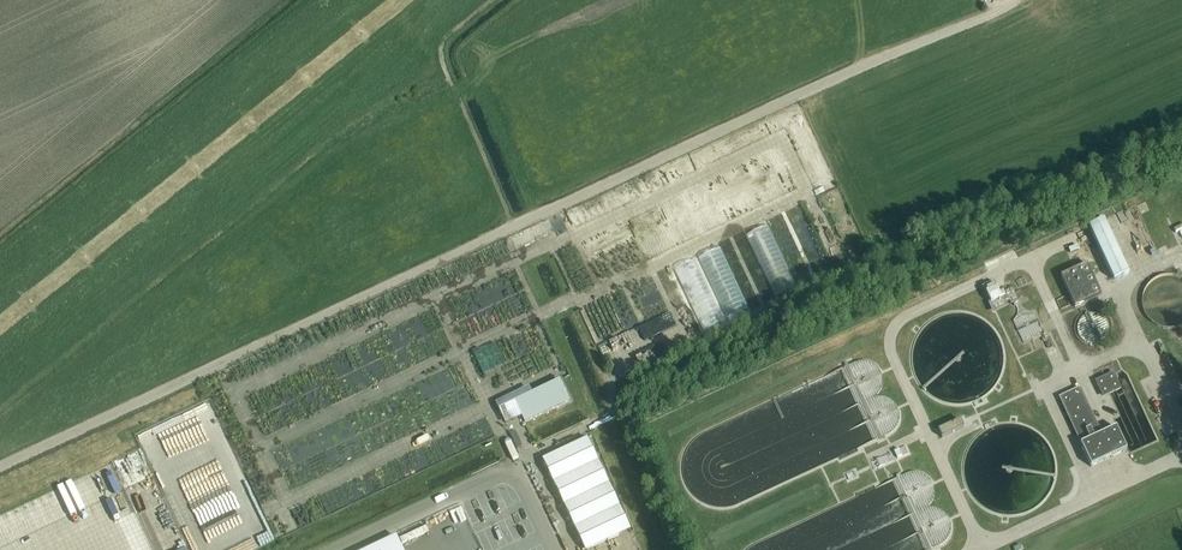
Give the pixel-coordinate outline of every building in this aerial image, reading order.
[(1089,228),(1114,280),(1129,273),(1104,221),(1089,228)] [(1075,307),(1088,301),(1102,295),(1087,264),(1061,277),(1075,307)] [(983,287),(990,303),(990,304),(989,304),(993,314),(1008,307),(1006,303),(1010,302),(1011,304),(1020,301),(1020,299),(1023,298),(1020,292),(1016,294),(1013,289),(1000,295),(995,283),(983,287)] [(1025,340),(1045,334),(1041,322),(1021,329),(1025,340)] [(1120,388),(1113,374),(1096,382),(1103,396),(1120,388)] [(516,403),(525,423),(570,401),(560,381),(516,403)] [(1101,435),(1097,426),(1080,389),(1061,398),(1078,435),(1079,435),(1083,443),(1080,445),(1091,468),(1127,451),(1117,428),(1101,435)] [(214,404),(140,431),(152,466),(156,467),(198,452),(201,445),(201,446),(201,436),(208,434),(209,431),(202,431),(202,429),(194,432),(192,426),(201,426),(201,424),(206,413),(208,419),(208,409),(213,423),(208,424),(209,429),(213,430),(223,430),(213,426),(214,422),(213,418),(216,411),(214,404)] [(960,421),(939,430),(942,438),(963,428),(960,421)] [(542,459),(585,549),(588,549),(631,530),(587,438),(542,459)] [(905,446),(894,451),(898,458),(908,453),(905,446)] [(127,487),(137,508),(164,495),(154,474),(127,487)] [(135,549),(166,549),(157,530),(147,534),(148,535),(131,542),(135,549)]
